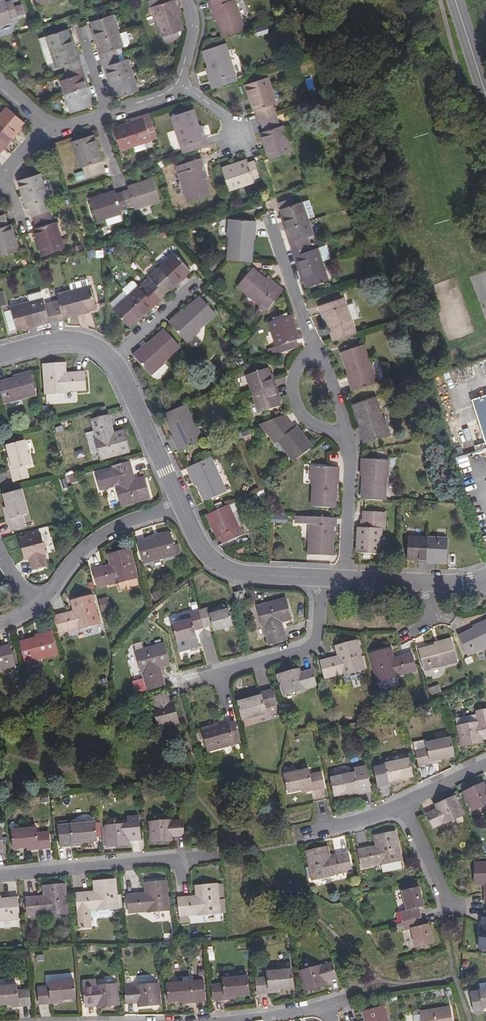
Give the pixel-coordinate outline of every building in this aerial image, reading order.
[(0,2),(0,26),(12,22),(11,18),(18,16),(13,1),(7,3),(6,0),(5,0),(0,2)] [(151,0),(162,36),(184,30),(178,12),(175,0),(151,0)] [(224,37),(245,30),(236,0),(210,0),(209,0),(212,7),(214,6),(224,37)] [(113,15),(93,22),(94,28),(96,34),(94,35),(96,41),(99,41),(102,53),(100,54),(104,67),(107,66),(111,79),(108,80),(111,87),(113,86),(115,92),(117,98),(138,91),(128,59),(120,62),(116,49),(124,47),(119,34),(113,15)] [(67,30),(46,36),(52,55),(55,62),(57,68),(65,66),(69,78),(61,81),(71,113),(92,106),(90,100),(88,94),(90,93),(88,86),(86,86),(82,76),(84,75),(80,60),(77,61),(73,48),(75,47),(73,41),(71,42),(69,36),(67,30)] [(127,31),(119,34),(124,47),(128,46),(130,41),(127,31)] [(52,55),(46,36),(39,39),(45,57),(52,55)] [(211,81),(214,88),(238,80),(226,43),(205,50),(214,80),(211,81)] [(55,62),(52,55),(45,57),(48,65),(55,62)] [(262,132),(270,158),(292,151),(284,125),(280,126),(273,105),(277,103),(268,78),(246,85),(255,111),(258,110),(264,131),(262,132)] [(8,108),(0,117),(0,153),(4,148),(2,147),(11,137),(13,138),(18,133),(16,131),(20,127),(24,122),(8,108)] [(194,109),(172,116),(184,153),(208,145),(206,138),(203,139),(194,109)] [(146,119),(115,129),(122,150),(134,146),(152,140),(158,138),(150,114),(145,116),(146,119)] [(95,134),(73,141),(81,167),(84,166),(88,177),(103,172),(100,161),(103,160),(95,134)] [(13,138),(11,137),(2,147),(4,148),(13,138)] [(152,140),(134,146),(136,152),(154,147),(152,140)] [(201,158),(177,166),(189,202),(210,196),(200,165),(203,164),(201,158)] [(248,160),(223,168),(230,190),(255,182),(253,178),(260,176),(255,161),(249,163),(248,160)] [(41,173),(19,180),(27,206),(30,206),(37,228),(35,228),(43,255),(65,247),(56,222),(53,223),(46,201),(49,200),(41,173)] [(116,190),(91,198),(98,220),(106,217),(121,213),(123,212),(122,209),(135,204),(136,208),(161,200),(154,178),(129,186),(130,190),(117,194),(116,190)] [(294,197),(280,202),(284,215),(286,221),(284,222),(287,229),(289,228),(293,241),(291,242),(296,256),(298,255),(302,268),(300,268),(303,276),(305,275),(306,280),(309,287),(330,280),(319,248),(313,250),(308,236),(314,234),(303,202),(296,204),(294,197)] [(121,213),(106,217),(109,225),(123,220),(121,213)] [(0,216),(0,257),(20,250),(11,224),(8,225),(5,214),(0,216)] [(257,221),(230,219),(229,237),(230,237),(228,259),(252,261),(254,239),(256,239),(257,221)] [(169,229),(160,232),(162,238),(170,235),(169,229)] [(144,291),(140,286),(115,309),(130,325),(135,321),(139,317),(140,318),(146,313),(144,312),(154,303),(156,304),(167,294),(166,292),(176,283),(177,285),(183,280),(181,278),(185,275),(190,270),(176,254),(150,277),(155,281),(144,291)] [(253,268),(239,286),(268,310),(284,290),(279,285),(277,288),(267,280),(253,268)] [(270,278),(267,280),(277,288),(279,285),(270,278)] [(71,283),(72,290),(90,286),(88,279),(71,283)] [(167,294),(177,285),(176,283),(166,292),(167,294)] [(11,307),(17,328),(24,326),(30,324),(30,327),(37,325),(37,323),(50,319),(50,321),(64,318),(64,316),(77,312),(78,314),(85,312),(85,310),(90,309),(97,307),(91,285),(90,286),(72,290),(57,294),(59,301),(45,304),(44,298),(11,307)] [(170,323),(188,342),(201,330),(200,329),(217,314),(201,297),(184,312),(183,311),(170,323)] [(344,297),(320,306),(322,313),(325,312),(329,324),(335,340),(357,333),(344,297)] [(348,304),(354,319),(359,317),(354,302),(348,304)] [(146,313),(156,304),(154,303),(144,312),(146,313)] [(291,315),(270,322),(278,346),(275,348),(277,355),(300,347),(298,340),(300,339),(291,315)] [(147,343),(134,355),(152,374),(165,362),(164,361),(181,346),(165,329),(148,345),(147,343)] [(364,344),(342,352),(349,373),(348,374),(353,391),(379,382),(373,365),(372,366),(364,344)] [(66,363),(44,364),(46,393),(67,392),(67,390),(86,389),(85,373),(74,373),(74,375),(66,376),(66,363)] [(260,412),(281,405),(279,399),(277,394),(279,393),(274,378),(272,379),(271,374),(269,368),(248,375),(260,412)] [(15,379),(0,383),(5,403),(36,394),(30,372),(22,374),(23,377),(15,379)] [(376,396),(354,404),(362,425),(359,426),(365,443),(391,434),(385,417),(383,418),(376,396)] [(467,402),(482,450),(485,449),(485,396),(467,402)] [(186,405),(165,414),(175,435),(173,435),(181,452),(205,441),(197,425),(196,426),(186,405)] [(109,416),(93,421),(97,438),(96,438),(100,452),(101,459),(129,451),(124,431),(112,434),(110,427),(112,426),(109,416)] [(291,422),(272,437),(277,443),(280,441),(295,460),(313,446),(297,427),(296,428),(291,422)] [(100,452),(96,438),(88,440),(92,454),(100,452)] [(11,470),(15,482),(29,478),(26,467),(32,465),(25,440),(8,445),(11,457),(14,469),(11,470)] [(207,501),(227,492),(212,457),(188,468),(191,474),(194,473),(199,484),(207,501)] [(390,460),(363,459),(362,476),(364,476),(362,499),(386,500),(387,478),(389,478),(390,460)] [(114,468),(96,473),(101,491),(117,486),(123,506),(151,498),(145,477),(132,481),(130,474),(133,473),(129,462),(113,466),(114,468)] [(313,506),(336,507),(337,485),(339,485),(340,467),(313,466),(313,484),(314,484),(313,506)] [(196,486),(199,484),(194,473),(191,474),(196,486)] [(22,490),(5,494),(8,507),(11,518),(8,519),(12,531),(26,527),(23,515),(29,514),(22,490)] [(246,533),(243,526),(239,527),(229,505),(208,514),(219,537),(221,536),(224,543),(246,533)] [(386,512),(364,511),(364,519),(362,519),(362,527),(359,527),(358,552),(380,553),(381,528),(386,528),(386,512)] [(337,518),(296,516),(296,523),(311,524),(310,555),(332,555),(333,537),(334,526),(337,526),(337,518)] [(155,539),(140,543),(145,563),(176,554),(170,532),(162,535),(162,537),(155,539)] [(41,533),(20,539),(25,558),(32,557),(33,561),(31,561),(33,569),(48,566),(44,554),(47,553),(41,533)] [(448,539),(409,537),(408,559),(414,559),(420,559),(420,562),(434,562),(434,560),(441,561),(447,561),(448,539)] [(137,577),(130,549),(109,555),(113,568),(106,570),(105,567),(95,569),(99,585),(116,581),(117,582),(137,577)] [(243,590),(235,592),(237,600),(245,598),(243,590)] [(255,590),(249,592),(252,601),(258,600),(255,590)] [(100,624),(93,595),(72,601),(75,613),(68,615),(67,613),(57,615),(61,632),(79,628),(79,629),(100,624)] [(286,598),(258,606),(264,626),(265,626),(270,644),(286,640),(283,629),(281,629),(279,622),(292,619),(286,598)] [(173,624),(178,641),(197,636),(196,630),(212,625),(214,631),(234,626),(229,609),(211,614),(209,608),(190,613),(192,619),(173,624)] [(173,622),(191,617),(189,611),(172,617),(173,622)] [(469,654),(485,646),(485,621),(480,623),(482,626),(475,629),(460,636),(469,654)] [(58,654),(52,631),(44,633),(45,636),(37,638),(21,642),(26,661),(58,654)] [(457,661),(451,639),(442,642),(443,644),(436,646),(420,650),(426,670),(457,661)] [(365,669),(358,641),(337,646),(340,659),(333,661),(332,658),(322,661),(326,677),(343,672),(344,674),(365,669)] [(144,672),(149,689),(165,685),(163,674),(160,675),(158,668),(171,664),(165,643),(136,651),(142,672),(144,672)] [(15,666),(10,646),(0,649),(0,669),(15,666)] [(392,648),(371,654),(378,681),(399,676),(399,675),(416,670),(412,654),(401,657),(402,659),(395,661),(392,648)] [(299,669),(279,675),(284,695),(305,689),(305,688),(316,685),(312,670),(305,672),(305,674),(301,675),(299,669)] [(251,699),(239,702),(243,719),(267,713),(265,707),(276,704),(273,691),(261,694),(262,696),(251,699)] [(167,692),(152,696),(155,707),(154,707),(159,728),(180,723),(175,702),(169,704),(167,699),(168,698),(167,692)] [(462,747),(482,743),(481,736),(485,736),(485,737),(485,708),(479,710),(482,722),(478,723),(478,722),(457,726),(462,747)] [(211,726),(203,729),(209,751),(241,741),(235,721),(219,726),(212,728),(211,726)] [(417,751),(420,765),(430,763),(430,761),(442,758),(455,755),(451,738),(427,743),(428,749),(417,751)] [(386,769),(376,771),(379,786),(390,784),(389,781),(401,779),(413,776),(409,758),(385,764),(386,769)] [(309,769),(285,775),(289,792),(301,789),(313,787),(313,790),(325,787),(322,773),(311,775),(309,769)] [(356,772),(332,777),(335,795),(347,793),(359,790),(360,793),(371,790),(369,776),(357,779),(356,772)] [(465,791),(474,811),(485,805),(485,786),(484,782),(465,791)] [(312,791),(313,799),(327,797),(326,788),(312,791)] [(464,815),(454,795),(435,804),(438,810),(434,812),(434,811),(428,813),(434,827),(443,823),(444,824),(464,815)] [(127,823),(127,825),(139,824),(138,815),(126,816),(127,823)] [(171,819),(150,821),(152,842),(173,840),(173,834),(176,833),(176,835),(185,834),(183,819),(171,821),(171,819)] [(71,830),(60,831),(61,846),(73,845),(73,842),(85,841),(98,840),(96,822),(71,824),(71,830)] [(127,823),(106,825),(108,846),(129,844),(128,838),(133,838),(133,840),(141,839),(139,824),(127,825),(127,823)] [(13,830),(14,847),(27,846),(40,845),(40,847),(52,846),(50,832),(38,833),(37,828),(13,830)] [(370,848),(360,850),(363,866),(380,863),(380,864),(382,864),(401,860),(402,860),(396,831),(375,835),(378,848),(370,850),(370,848)] [(328,847),(307,851),(313,879),(334,875),(334,873),(351,870),(348,853),(338,855),(338,858),(331,859),(328,847)] [(401,860),(382,864),(383,872),(403,868),(401,860)] [(476,863),(476,884),(485,884),(485,863),(476,863)] [(120,908),(116,880),(95,882),(97,894),(89,895),(89,893),(78,894),(79,911),(98,909),(98,911),(120,908)] [(170,910),(167,881),(146,883),(147,896),(140,897),(140,894),(128,895),(130,912),(148,910),(148,911),(170,910)] [(68,913),(66,884),(44,886),(46,898),(38,899),(38,896),(27,897),(29,914),(47,913),(47,915),(68,913)] [(190,898),(180,898),(181,915),(200,914),(200,915),(221,913),(219,884),(197,886),(198,899),(191,900),(190,898)] [(421,886),(403,890),(408,909),(402,911),(407,930),(413,928),(417,948),(435,944),(430,923),(425,924),(421,908),(425,907),(421,886)] [(18,898),(2,899),(0,900),(0,920),(20,918),(18,898)] [(320,965),(300,971),(306,991),(326,985),(325,980),(329,979),(329,980),(337,978),(333,963),(321,967),(320,965)] [(294,987),(293,969),(292,970),(282,970),(268,972),(268,978),(256,979),(258,993),(269,992),(269,989),(281,988),(294,987)] [(250,993),(249,976),(223,978),(224,984),(212,985),(214,999),(226,998),(225,996),(237,995),(250,993)] [(119,1004),(117,983),(96,985),(97,987),(93,987),(92,979),(84,979),(86,1003),(94,1002),(94,1000),(98,1000),(99,1006),(119,1004)] [(204,979),(168,983),(170,1001),(182,999),(195,998),(195,1001),(206,1000),(204,979)] [(76,998),(75,980),(50,982),(50,988),(38,988),(39,1003),(52,1002),(51,999),(64,999),(76,998)] [(138,987),(126,988),(128,1003),(136,1002),(136,1000),(140,1000),(140,1006),(161,1004),(159,982),(138,985),(138,987)] [(0,986),(0,1004),(8,1003),(19,1002),(19,1005),(32,1004),(31,989),(19,990),(19,985),(0,986)] [(384,1006),(364,1012),(366,1020),(389,1020),(384,1006)] [(422,1012),(423,1020),(452,1020),(450,1007),(422,1012)]
